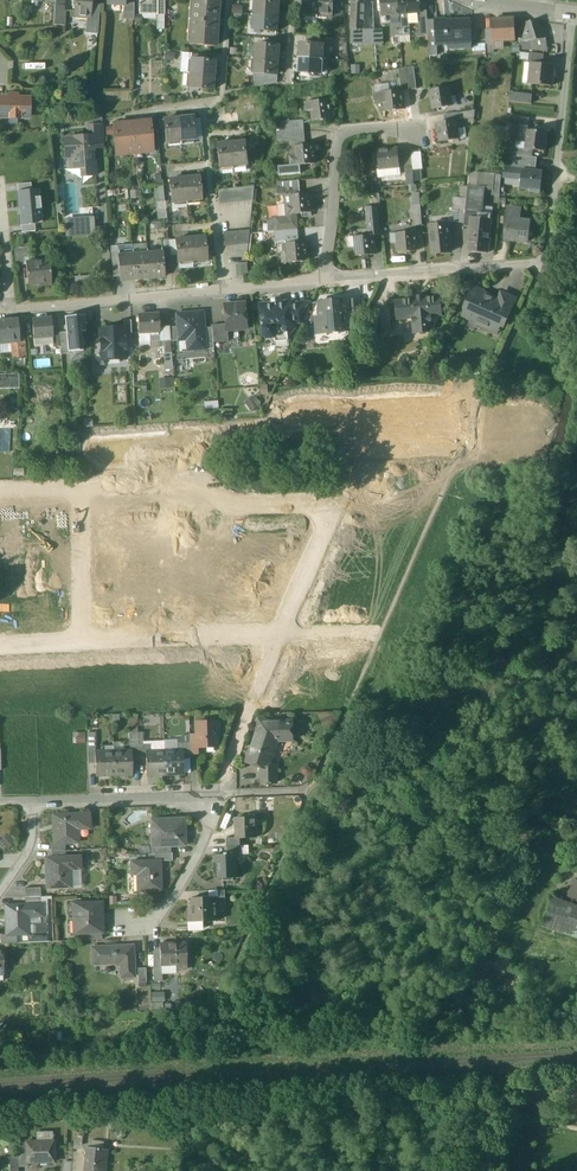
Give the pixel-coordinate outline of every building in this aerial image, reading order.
[(54,2),(53,25),(64,26),(65,11),(63,11),(64,0),(55,0),(54,2)] [(72,6),(75,6),(74,16),(89,18),(90,6),(91,0),(72,0),(72,6)] [(125,2),(123,2),(123,6),(123,12),(133,12),(133,0),(125,0),(125,2)] [(138,12),(157,13),(157,0),(139,0),(138,12)] [(190,45),(213,47),(217,0),(193,0),(190,45)] [(304,4),(303,14),(318,15),(319,0),(304,0),(304,4)] [(318,15),(332,16),(333,7),(334,0),(319,0),(318,15)] [(381,15),(399,14),(398,0),(380,0),(381,15)] [(399,14),(408,13),(417,13),(420,12),(420,2),(419,2),(419,0),(398,0),(399,14)] [(259,1),(256,1),(255,15),(278,17),(279,2),(271,2),(265,1),(259,1)] [(365,3),(352,2),(352,3),(350,29),(362,30),(364,30),(365,3)] [(97,34),(99,6),(90,6),(89,18),(88,33),(97,34)] [(427,11),(420,12),(417,13),(419,22),(420,35),(428,34),(427,22),(427,11)] [(133,12),(123,12),(122,20),(133,20),(133,12)] [(408,13),(399,14),(400,23),(408,22),(408,13)] [(278,17),(255,15),(254,30),(277,31),(278,17)] [(514,19),(492,20),(492,30),(493,41),(515,41),(514,19)] [(538,19),(518,27),(521,42),(520,43),(521,49),(534,50),(532,40),(546,38),(548,38),(545,30),(542,31),(538,19)] [(471,20),(446,21),(446,20),(435,20),(435,21),(436,34),(436,45),(437,45),(472,43),(471,20)] [(435,21),(427,22),(428,34),(436,34),(435,21)] [(408,22),(400,23),(400,36),(409,36),(408,22)] [(400,23),(391,24),(392,37),(400,36),(400,23)] [(362,30),(350,29),(350,39),(361,39),(362,30)] [(364,30),(362,30),(361,39),(350,39),(350,44),(375,45),(374,31),(364,30)] [(382,30),(374,31),(375,45),(383,44),(382,30)] [(492,30),(485,30),(486,54),(494,53),(493,41),(492,30)] [(436,45),(436,34),(428,34),(430,57),(438,56),(437,45),(436,45)] [(546,38),(532,40),(534,50),(548,52),(546,38)] [(279,46),(256,44),(255,59),(278,60),(279,46)] [(323,45),(301,44),(300,58),(322,59),(323,47),(323,45)] [(544,54),(529,53),(528,63),(531,64),(531,63),(543,64),(544,54)] [(322,59),(300,58),(299,73),(321,75),(322,59)] [(278,60),(255,59),(254,74),(277,75),(278,60)] [(213,62),(190,60),(189,74),(212,76),(213,62)] [(543,64),(531,63),(531,64),(529,84),(552,86),(554,65),(543,64)] [(414,68),(406,69),(407,76),(415,76),(414,68)] [(212,76),(189,74),(188,89),(211,91),(212,76)] [(277,75),(254,74),(254,77),(254,78),(256,87),(276,83),(277,75)] [(407,76),(400,77),(401,91),(401,92),(409,91),(407,76)] [(415,76),(407,76),(409,91),(416,90),(415,76)] [(449,88),(430,91),(433,109),(449,107),(448,98),(450,98),(449,88)] [(401,91),(385,93),(386,101),(383,101),(384,104),(384,111),(403,109),(401,92),(401,91)] [(385,93),(375,94),(376,105),(384,104),(383,101),(386,101),(385,93)] [(532,95),(510,94),(509,102),(531,104),(532,95)] [(455,97),(450,98),(448,98),(449,107),(456,106),(455,97)] [(29,99),(1,98),(0,117),(28,118),(29,99)] [(329,100),(313,101),(314,110),(311,110),(313,120),(331,118),(329,100)] [(313,101),(306,102),(306,111),(311,110),(314,110),(313,101)] [(475,111),(443,116),(444,122),(456,120),(456,121),(474,118),(475,111)] [(530,118),(515,116),(514,124),(514,125),(517,125),(529,126),(530,118)] [(192,117),(178,118),(180,141),(194,140),(192,117)] [(178,118),(163,120),(165,142),(180,141),(178,118)] [(303,120),(290,121),(290,126),(291,133),(304,132),(303,120)] [(444,122),(436,123),(436,124),(437,124),(440,142),(439,142),(439,143),(456,140),(455,131),(457,131),(457,130),(456,121),(456,120),(444,122)] [(149,122),(131,124),(134,152),(143,151),(143,148),(152,147),(149,122)] [(102,124),(89,125),(90,139),(94,139),(94,146),(103,145),(102,124)] [(131,124),(113,125),(115,150),(124,150),(125,153),(134,152),(131,124)] [(290,126),(276,127),(276,135),(291,133),(290,126)] [(517,129),(508,128),(506,146),(514,147),(517,129)] [(463,129),(457,130),(457,131),(455,131),(456,140),(465,139),(463,129)] [(547,132),(528,130),(526,149),(545,151),(547,132)] [(291,133),(276,135),(277,142),(291,140),(291,133)] [(90,139),(83,139),(83,137),(76,137),(76,140),(64,141),(65,157),(71,157),(72,168),(82,167),(82,177),(95,176),(94,163),(93,163),(92,154),(89,154),(89,148),(95,148),(94,146),(94,139),(90,139)] [(246,142),(231,143),(233,166),(248,164),(246,142)] [(231,143),(217,145),(219,167),(233,166),(231,143)] [(314,145),(294,147),(295,156),(295,157),(298,156),(299,165),(300,165),(316,164),(314,145)] [(396,149),(378,151),(378,150),(377,150),(378,169),(397,168),(399,168),(397,149),(396,149)] [(421,153),(411,154),(412,168),(413,170),(422,170),(421,153)] [(411,154),(404,155),(405,168),(412,168),(411,154)] [(537,158),(512,155),(510,169),(522,170),(530,171),(530,169),(534,169),(536,169),(537,158)] [(295,156),(290,156),(291,166),(299,165),(298,156),(295,157),(295,156)] [(301,174),(300,165),(299,165),(291,166),(278,167),(279,176),(301,174)] [(397,168),(378,169),(379,176),(397,174),(397,168)] [(412,168),(405,168),(407,186),(414,185),(413,170),(412,168)] [(510,169),(504,169),(503,177),(521,179),(522,170),(510,169)] [(530,171),(522,170),(521,179),(520,188),(530,189),(529,192),(540,193),(542,173),(530,171)] [(483,194),(499,195),(500,173),(468,172),(468,182),(484,182),(483,194)] [(198,177),(184,178),(186,201),(200,200),(198,177)] [(184,178),(169,180),(171,202),(186,201),(184,178)] [(299,181),(278,183),(278,188),(281,188),(281,195),(285,195),(301,194),(299,181)] [(163,186),(154,186),(155,202),(164,201),(163,186)] [(255,187),(243,188),(245,202),(253,201),(255,187)] [(18,192),(21,226),(35,224),(34,218),(42,217),(39,190),(18,192)] [(301,194),(285,195),(287,215),(296,214),(311,213),(310,193),(301,194)] [(467,199),(454,197),(453,210),(458,210),(458,209),(465,210),(467,199)] [(483,199),(467,197),(467,199),(465,210),(464,224),(463,227),(471,228),(473,228),(474,219),(475,209),(482,210),(483,199)] [(378,207),(367,208),(369,236),(373,236),(380,235),(378,207)] [(465,210),(458,209),(458,210),(456,223),(464,224),(465,210)] [(482,210),(475,209),(474,219),(481,219),(482,210)] [(508,209),(505,240),(527,242),(529,222),(519,221),(520,210),(508,209)] [(421,212),(414,213),(415,226),(422,225),(421,212)] [(287,216),(275,217),(275,231),(284,231),(298,229),(296,214),(287,215),(287,216)] [(66,236),(94,234),(93,219),(65,220),(66,236)] [(487,254),(490,220),(481,219),(474,219),(473,228),(471,228),(468,252),(487,254)] [(451,249),(448,220),(432,221),(433,230),(430,230),(432,251),(451,249)] [(35,224),(21,226),(19,226),(20,232),(35,231),(35,224)] [(250,230),(241,231),(242,245),(249,245),(250,230)] [(273,231),(265,232),(265,242),(285,241),(285,237),(284,237),(284,231),(275,231),(273,231)] [(416,232),(399,234),(400,242),(398,242),(398,252),(417,251),(416,232)] [(298,236),(285,237),(285,241),(287,244),(299,243),(298,236)] [(369,236),(357,238),(358,246),(355,246),(356,256),(375,255),(373,236),(369,236)] [(204,238),(190,239),(192,262),(206,260),(204,238)] [(190,239),(174,241),(176,256),(177,263),(192,262),(190,239)] [(299,243),(287,244),(287,254),(287,255),(289,254),(290,262),(307,261),(305,243),(299,243)] [(132,245),(117,247),(118,256),(132,255),(132,245)] [(169,251),(161,252),(162,260),(170,260),(169,257),(169,251)] [(22,252),(14,253),(15,266),(23,265),(23,258),(22,252)] [(161,252),(147,254),(149,279),(163,277),(163,275),(162,260),(161,252)] [(147,254),(132,255),(134,280),(149,279),(147,254)] [(287,254),(281,255),(282,263),(290,262),(289,254),(287,255),(287,254)] [(132,255),(118,256),(118,263),(119,277),(120,281),(134,280),(132,255)] [(176,256),(169,257),(170,260),(171,275),(178,274),(177,263),(176,256)] [(49,260),(25,262),(27,284),(39,283),(39,285),(51,284),(49,260)] [(170,260),(162,260),(163,275),(171,275),(170,260)] [(247,263),(235,264),(237,278),(248,277),(247,263)] [(74,278),(74,287),(92,285),(91,276),(74,278)] [(484,292),(474,288),(468,300),(472,302),(465,317),(479,323),(480,319),(487,322),(487,324),(497,328),(502,317),(507,319),(509,313),(495,307),(498,301),(483,294),(484,292)] [(515,299),(501,293),(498,301),(495,307),(509,313),(515,299)] [(413,301),(396,302),(398,319),(413,317),(415,333),(432,332),(431,316),(441,315),(440,298),(427,299),(427,298),(424,298),(423,296),(422,296),(423,297),(418,297),(418,296),(417,296),(417,299),(413,299),(413,301)] [(347,300),(319,302),(321,326),(326,326),(326,329),(325,329),(326,331),(327,331),(327,333),(350,331),(349,318),(347,301),(347,300)] [(361,300),(347,301),(349,318),(361,317),(362,314),(361,300)] [(292,303),(261,306),(262,321),(266,325),(263,328),(264,336),(267,339),(275,338),(278,334),(290,333),(293,329),(292,323),(292,319),(290,318),(292,315),(291,305),(292,305),(292,303)] [(292,305),(291,305),(292,315),(290,318),(292,319),(292,323),(304,321),(312,304),(292,305)] [(245,305),(224,306),(225,324),(226,329),(227,329),(237,328),(238,331),(246,330),(247,327),(245,305)] [(389,310),(373,312),(375,324),(382,323),(383,330),(391,329),(389,310)] [(203,312),(175,314),(176,327),(178,341),(192,340),(193,343),(194,351),(206,349),(204,328),(203,312)] [(158,314),(137,315),(137,318),(134,318),(135,323),(137,323),(138,333),(149,333),(149,342),(158,342),(158,347),(162,346),(162,345),(162,340),(162,332),(159,332),(159,328),(158,314)] [(85,315),(65,317),(66,333),(68,352),(82,351),(81,332),(85,332),(84,325),(86,325),(85,315)] [(0,321),(0,342),(11,341),(18,340),(18,339),(17,319),(0,321)] [(47,319),(32,320),(33,339),(52,337),(52,333),(51,322),(48,322),(47,319)] [(225,324),(211,325),(212,328),(213,343),(228,342),(227,329),(226,329),(225,324)] [(176,327),(169,328),(170,340),(170,342),(178,341),(176,327)] [(124,328),(107,329),(107,330),(100,330),(101,355),(98,355),(96,357),(96,363),(99,365),(104,365),(107,362),(106,360),(125,359),(124,338),(124,328)] [(169,328),(159,328),(159,332),(162,332),(162,340),(162,345),(162,346),(163,354),(171,353),(170,342),(170,340),(169,328)] [(212,328),(204,328),(206,349),(213,349),(213,343),(212,328)] [(59,332),(52,333),(52,337),(52,345),(53,348),(60,347),(59,333),(59,332)] [(66,333),(59,333),(60,347),(61,355),(69,354),(68,352),(66,333)] [(149,333),(138,333),(139,342),(149,342),(149,333)] [(33,339),(34,347),(52,345),(52,337),(33,339)] [(23,344),(11,346),(13,359),(25,358),(23,344)] [(171,353),(163,354),(164,367),(165,367),(165,370),(172,369),(171,353)] [(0,375),(0,389),(19,389),(19,375),(0,375)] [(159,378),(159,387),(172,387),(172,377),(159,378)] [(258,721),(257,723),(258,726),(260,727),(253,749),(252,748),(250,754),(248,755),(247,756),(246,758),(246,759),(247,761),(248,762),(249,763),(251,763),(253,763),(254,762),(263,765),(262,767),(262,769),(277,769),(277,765),(270,763),(272,757),(273,756),(275,755),(276,754),(276,752),(275,751),(274,749),(277,740),(287,740),(287,732),(293,732),(293,722),(267,722),(267,721),(265,719),(264,718),(262,718),(260,719),(259,720),(258,721)] [(215,722),(195,723),(196,735),(196,747),(197,747),(216,747),(215,734),(218,734),(218,724),(215,724),(215,722)] [(84,742),(84,732),(72,732),(71,742),(84,742)] [(94,733),(86,733),(87,749),(95,748),(94,733)] [(196,735),(188,736),(189,743),(189,754),(198,754),(197,747),(196,747),(196,735)] [(146,744),(138,744),(138,747),(138,760),(146,760),(146,751),(147,751),(146,744)] [(182,750),(163,751),(164,775),(183,774),(182,759),(182,750)] [(95,752),(94,752),(95,763),(95,776),(106,775),(113,775),(113,751),(95,752)] [(131,751),(113,751),(113,775),(120,775),(132,774),(131,762),(131,751)] [(147,751),(146,751),(146,760),(146,775),(164,775),(163,751),(147,751)] [(277,769),(262,769),(262,783),(277,783),(277,769)] [(89,814),(55,815),(56,828),(52,828),(53,843),(63,842),(63,843),(78,842),(77,825),(89,825),(89,814)] [(255,818),(236,818),(237,837),(237,838),(240,838),(256,838),(255,818)] [(184,819),(150,820),(151,847),(170,846),(184,845),(184,819)] [(237,837),(226,838),(227,846),(241,845),(240,838),(237,838),(237,837)] [(53,843),(49,843),(50,851),(63,850),(63,843),(63,842),(53,843)] [(225,854),(216,855),(216,862),(218,862),(219,878),(237,878),(236,853),(236,852),(227,853),(225,853),(225,854)] [(50,858),(44,858),(45,888),(67,887),(66,870),(80,869),(79,856),(50,858)] [(155,861),(130,861),(130,875),(139,874),(140,891),(160,890),(159,861),(159,860),(155,861)] [(574,880),(566,903),(576,907),(576,881),(574,880)] [(39,889),(25,889),(25,898),(40,897),(39,889)] [(216,897),(192,898),(192,909),(189,909),(189,922),(217,921),(216,897)] [(554,899),(544,927),(576,939),(576,907),(566,903),(554,899)] [(101,902),(73,903),(74,934),(85,934),(100,933),(102,933),(101,902)] [(25,905),(7,906),(8,920),(5,920),(5,936),(15,936),(28,935),(29,935),(28,917),(42,916),(42,904),(40,904),(25,905)] [(42,916),(28,917),(29,935),(28,935),(29,943),(50,942),(49,916),(42,916)] [(15,936),(5,936),(0,936),(0,944),(16,944),(15,936)] [(185,943),(159,944),(159,955),(160,965),(176,964),(176,963),(186,963),(185,943)] [(132,946),(91,948),(92,965),(120,963),(121,978),(133,977),(132,946)] [(159,955),(152,955),(153,968),(161,968),(160,965),(159,955)] [(161,968),(153,968),(154,982),(161,982),(161,968)] [(146,969),(137,969),(138,983),(146,983),(146,969)] [(85,1123),(74,1123),(74,1136),(82,1137),(82,1133),(86,1133),(87,1128),(85,1128),(85,1123)] [(82,1137),(74,1136),(73,1149),(81,1149),(82,1137)] [(53,1141),(26,1142),(26,1143),(26,1163),(27,1163),(54,1162),(53,1141)] [(26,1163),(26,1143),(18,1143),(18,1158),(18,1167),(27,1167),(27,1163),(26,1163)] [(86,1147),(83,1170),(104,1170),(107,1150),(86,1147)] [(8,1158),(9,1170),(18,1170),(18,1167),(18,1158),(8,1158)]
